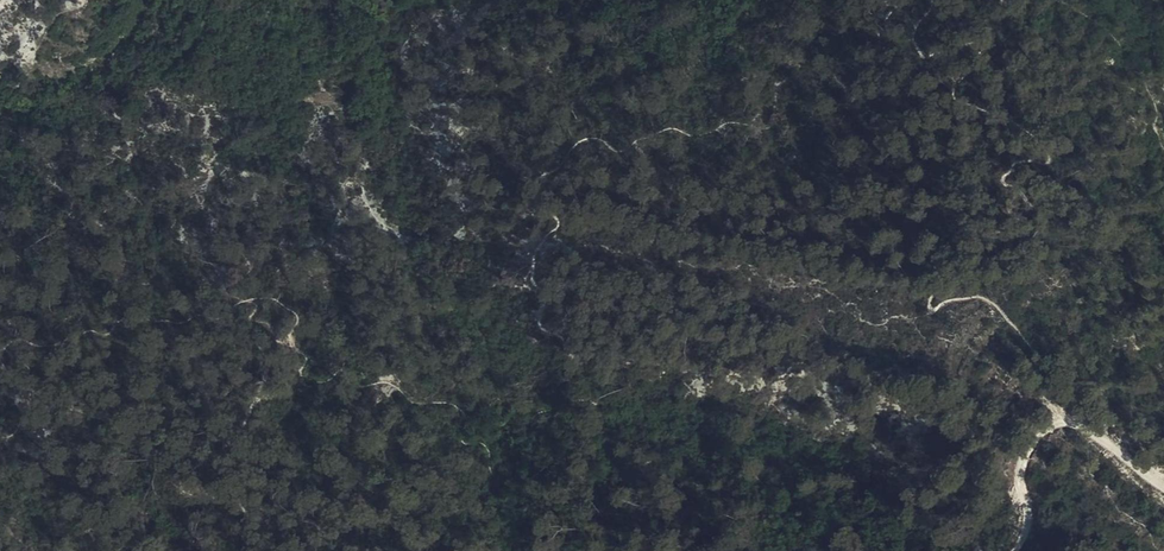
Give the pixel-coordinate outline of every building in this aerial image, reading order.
[(609,75),(604,70),(596,77),(600,82),(609,75)]
